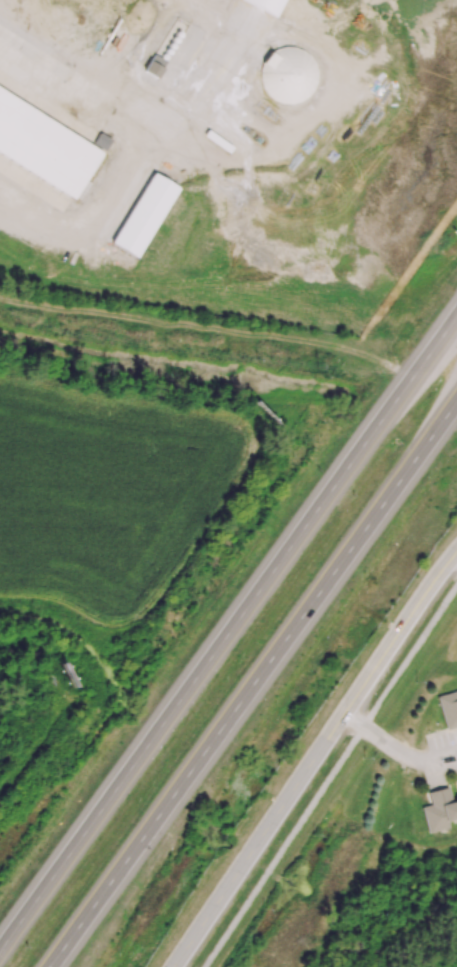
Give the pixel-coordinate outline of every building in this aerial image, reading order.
[(0,90),(0,154),(75,197),(102,149),(0,90)]
